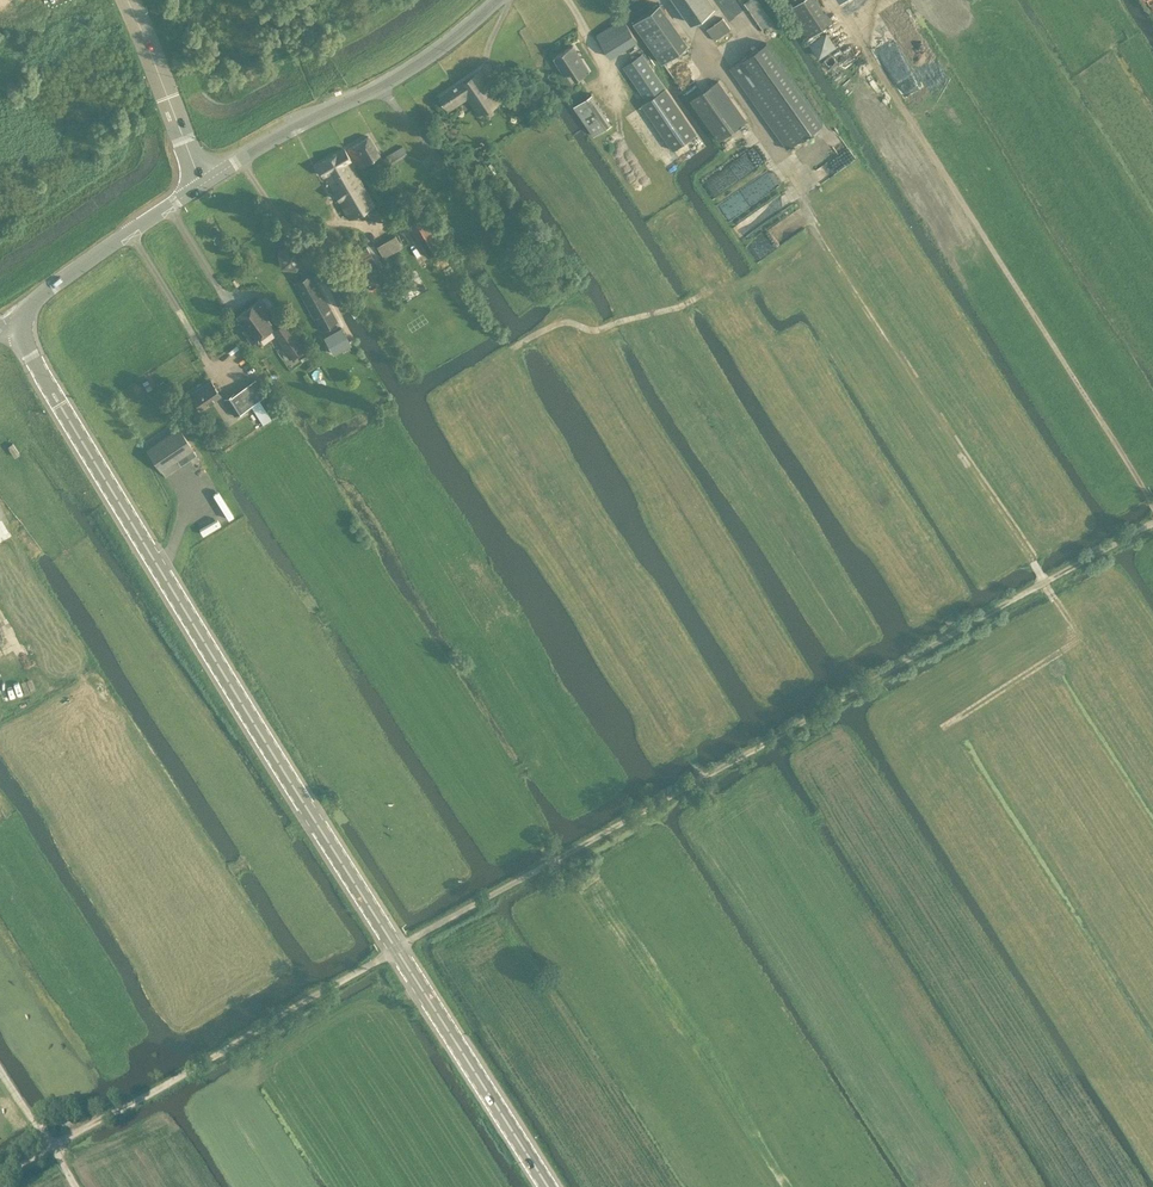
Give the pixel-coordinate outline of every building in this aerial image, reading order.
[(715,5),(711,0),(675,0),(691,22),(715,5)] [(748,7),(764,29),(775,21),(759,0),(748,0),(745,2),(748,7)] [(817,0),(801,0),(788,9),(807,38),(832,22),(817,0)] [(667,12),(661,3),(634,21),(662,62),(687,45),(666,14),(667,12)] [(638,40),(624,17),(597,34),(611,56),(638,40)] [(715,40),(731,29),(723,18),(707,29),(715,40)] [(823,122),(766,42),(730,68),(787,148),(823,122)] [(577,79),(590,70),(573,44),(554,57),(566,75),(572,71),(577,79)] [(624,66),(647,100),(667,88),(642,53),(624,66)] [(480,114),(502,99),(481,68),(440,95),(449,109),(468,96),(480,114)] [(720,140),(747,120),(718,81),(691,100),(720,140)] [(642,103),(674,149),(697,134),(667,88),(647,100),(642,103)] [(574,105),(594,135),(612,123),(592,93),(574,105)] [(358,165),(379,153),(369,135),(347,147),(358,165)] [(406,152),(402,146),(385,155),(389,162),(406,152)] [(349,217),(374,203),(349,159),(350,158),(345,149),(316,164),(323,176),(326,174),(349,217)] [(487,166),(493,175),(497,172),(491,163),(487,166)] [(442,247),(423,216),(408,225),(426,256),(442,247)] [(395,235),(376,246),(387,264),(398,258),(394,251),(402,247),(395,235)] [(367,246),(353,254),(366,275),(364,276),(371,288),(378,285),(370,272),(372,271),(374,275),(381,271),(367,246)] [(320,330),(337,320),(311,272),(294,282),(320,330)] [(251,342),(273,326),(262,310),(265,309),(259,301),(237,315),(247,328),(243,331),(251,342)] [(304,348),(285,321),(272,330),(291,357),(304,348)] [(350,344),(340,327),(324,336),(333,353),(350,344)] [(265,393),(254,378),(223,399),(234,414),(265,393)] [(147,379),(142,382),(147,391),(152,388),(152,387),(147,379)] [(191,393),(201,407),(221,394),(210,379),(191,393)] [(192,447),(179,428),(148,449),(161,468),(177,457),(181,463),(196,453),(192,447)]
